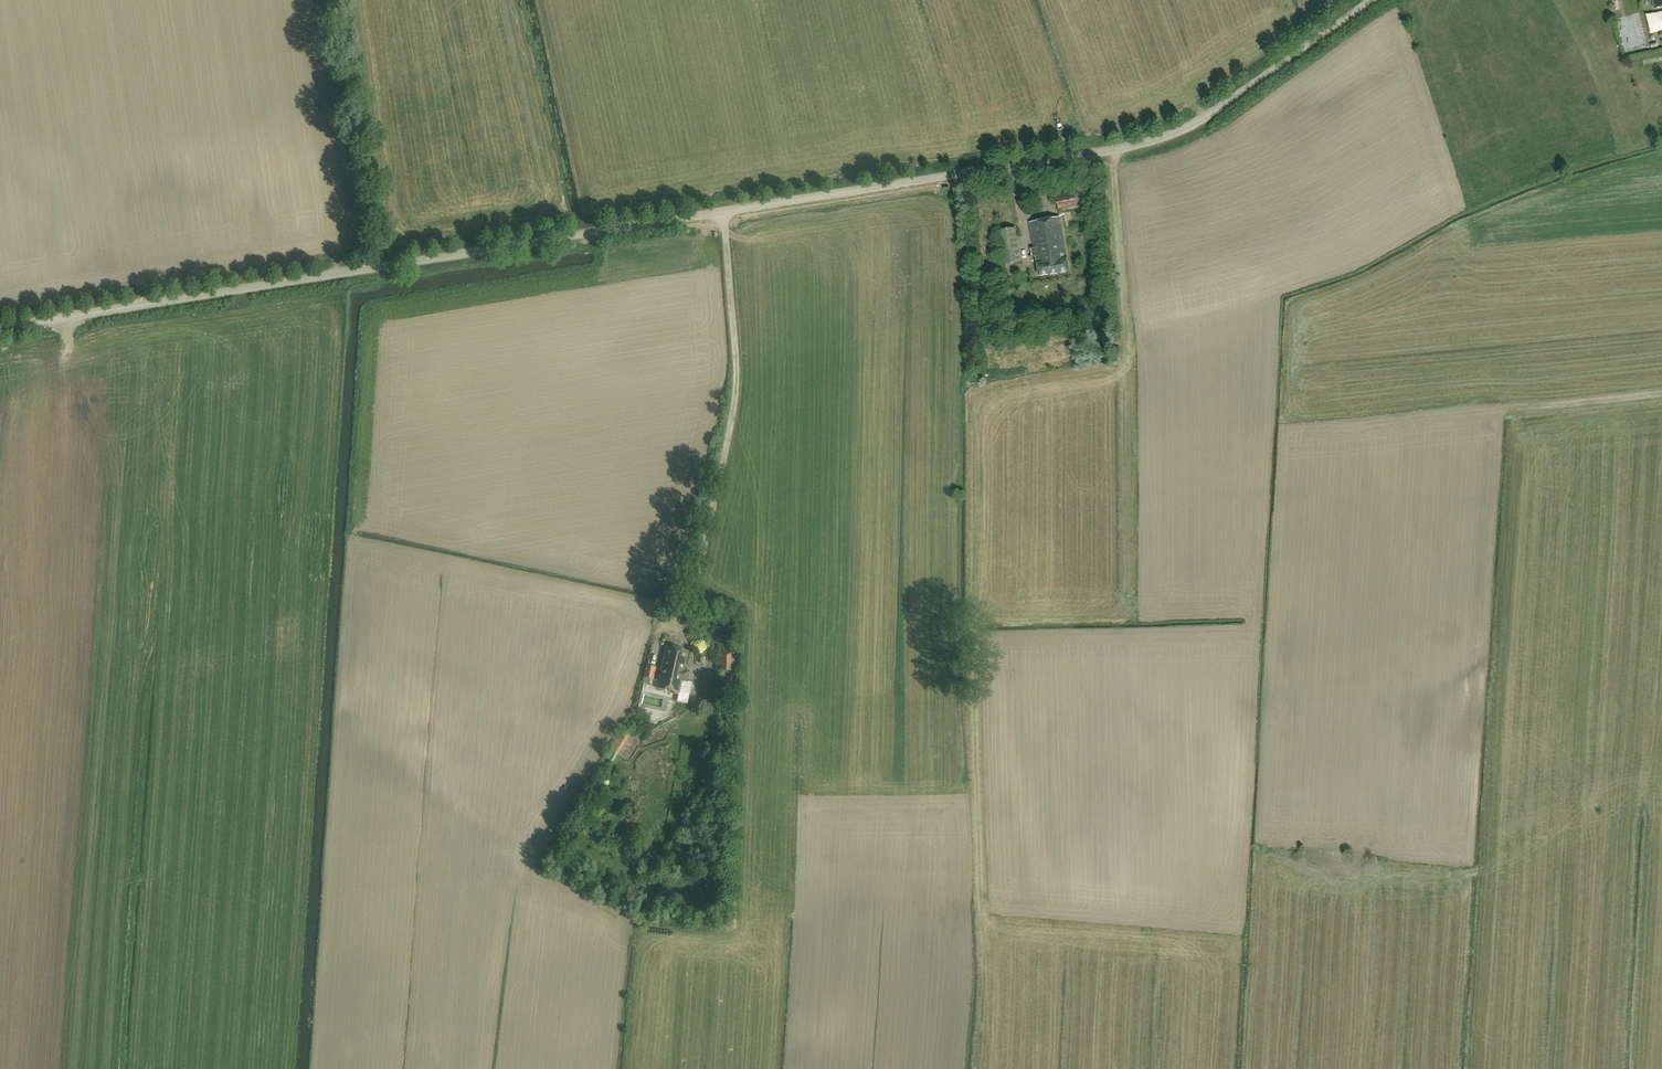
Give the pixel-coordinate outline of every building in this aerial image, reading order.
[(1654,9),(1661,7),(1661,0),(1652,0),(1654,9)] [(1081,208),(1077,191),(1056,195),(1058,212),(1081,208)] [(1061,217),(1030,222),(1036,264),(1037,264),(1039,276),(1069,272),(1067,259),(1066,259),(1061,217)] [(998,231),(1003,264),(1021,262),(1016,229),(998,231)] [(1096,352),(1090,338),(1077,344),(1084,358),(1096,352)] [(657,688),(679,693),(682,681),(687,682),(689,672),(684,671),(688,651),(667,647),(657,688)] [(740,673),(740,653),(733,652),(719,652),(719,671),(728,671),(728,685),(733,686),(733,672),(736,672),(740,673)] [(643,678),(654,680),(657,668),(646,666),(643,678)] [(665,702),(667,692),(646,689),(644,698),(649,699),(665,702)] [(622,729),(609,750),(618,756),(631,735),(631,734),(622,729)]
